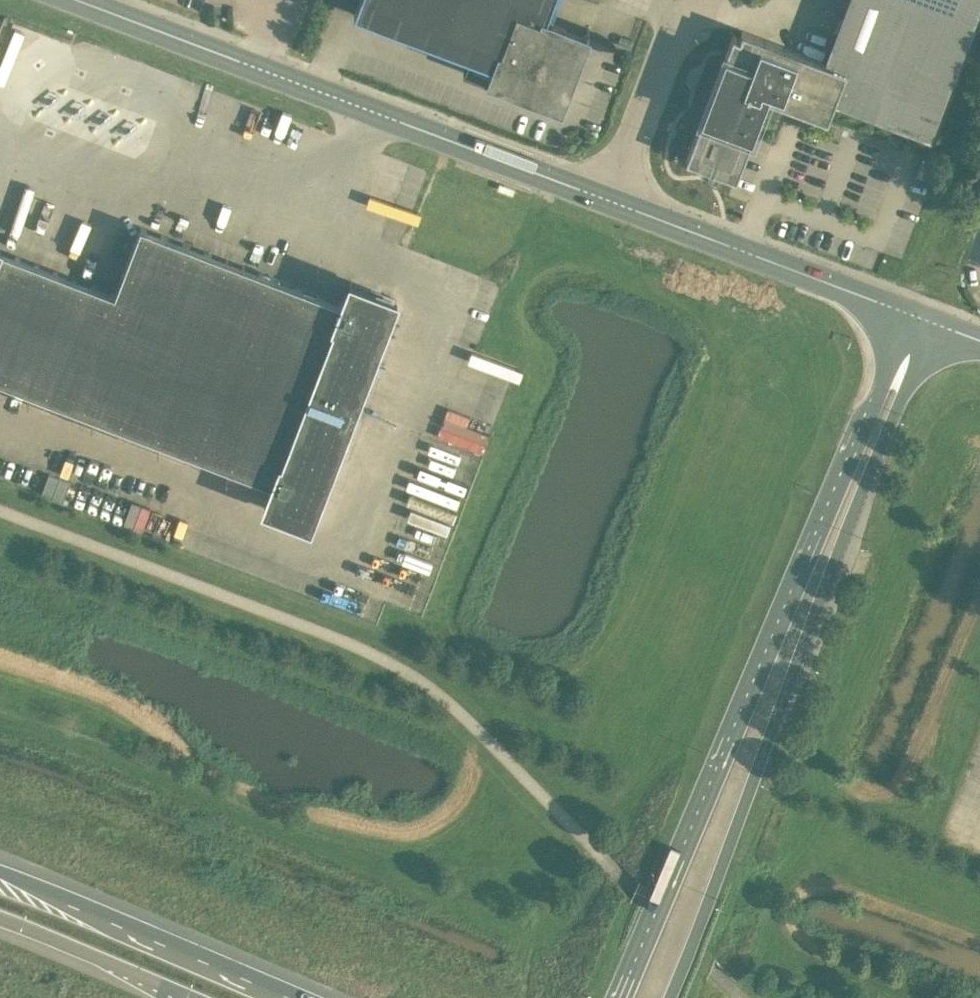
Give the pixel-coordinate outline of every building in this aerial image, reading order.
[(354,14),(494,67),(495,67),(493,74),(490,80),(548,102),(565,94),(587,36),(581,34),(546,21),(554,0),(359,0),(354,14)] [(686,159),(736,178),(762,109),(773,113),(777,101),(828,120),(834,103),(934,140),(979,19),(979,0),(848,0),(825,61),(742,30),(739,36),(733,34),(686,159)] [(512,195),(514,189),(499,183),(496,189),(512,195)] [(392,301),(353,286),(346,305),(141,226),(115,293),(0,249),(0,380),(276,486),(269,504),(308,519),(351,406),(392,301)] [(62,502),(69,482),(49,474),(41,494),(62,502)]
